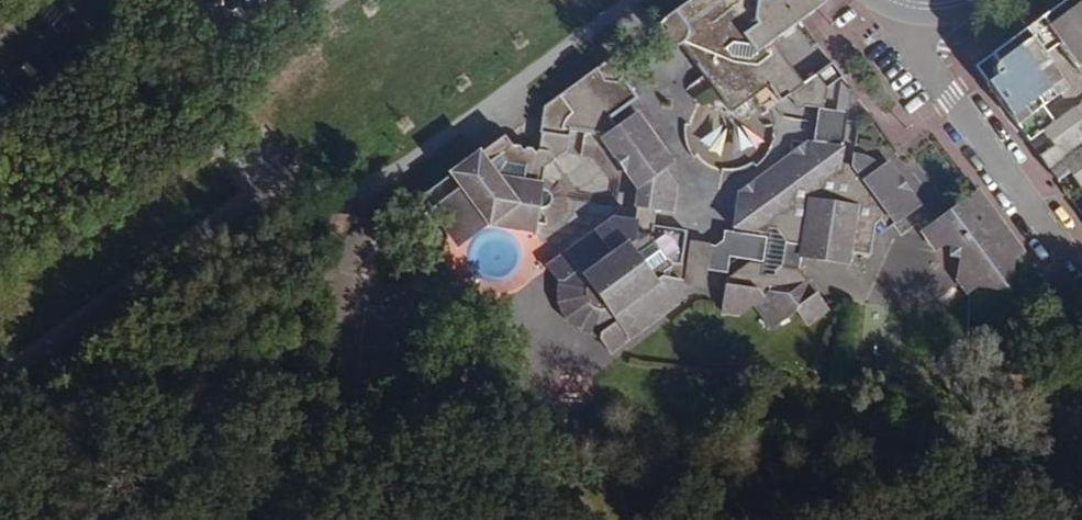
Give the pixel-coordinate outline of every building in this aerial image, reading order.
[(684,22),(681,20),(678,18),(675,17),(672,17),(668,17),(664,18),(661,19),(655,28),(655,33),(658,41),(660,45),(668,48),(672,49),(680,46),(702,75),(729,55),(724,49),(730,45),(748,50),(752,55),(745,61),(764,87),(775,104),(784,97),(795,111),(801,106),(821,109),(824,89),(841,77),(831,63),(803,84),(771,41),(825,3),(822,0),(715,0),(684,22)] [(661,19),(664,18),(668,17),(672,17),(675,17),(678,18),(681,20),(684,22),(715,0),(687,0),(661,19)] [(1037,21),(1043,30),(1078,5),(1081,10),(1081,0),(1066,0),(1037,21)] [(1043,30),(1056,47),(1078,79),(1081,76),(1081,10),(1078,5),(1043,30)] [(1056,47),(1043,30),(1037,21),(1024,31),(1042,57),(1056,47)] [(1042,57),(1024,31),(989,56),(994,63),(991,68),(990,72),(989,77),(991,82),(985,86),(1027,143),(1041,133),(1053,149),(1039,159),(1057,185),(1071,173),(1081,187),(1081,104),(1054,124),(1040,105),(1064,88),(1042,57)] [(748,50),(730,45),(724,49),(729,55),(702,75),(729,113),(764,87),(745,61),(752,55),(748,50)] [(625,75),(610,56),(593,69),(608,89),(621,78),(625,75)] [(637,195),(672,199),(674,185),(663,170),(671,163),(634,113),(622,122),(614,129),(608,119),(615,113),(636,98),(621,78),(608,89),(593,69),(543,105),(539,133),(567,138),(568,134),(602,139),(601,141),(613,158),(610,160),(622,175),(624,174),(637,191),(637,195)] [(622,122),(615,113),(608,119),(614,129),(622,122)] [(845,123),(820,118),(817,143),(842,147),(845,123)] [(567,138),(539,133),(536,151),(545,153),(543,168),(546,169),(564,155),(567,138)] [(508,146),(500,136),(477,154),(484,164),(508,146)] [(452,172),(540,183),(543,168),(545,153),(536,151),(508,146),(484,164),(477,154),(452,172)] [(735,206),(876,223),(880,221),(882,224),(894,226),(918,207),(887,164),(880,168),(854,154),(852,168),(839,166),(841,152),(809,147),(806,165),(788,162),(758,184),(755,203),(737,199),(735,206)] [(806,165),(809,147),(788,162),(806,165)] [(539,190),(540,183),(452,172),(446,176),(456,189),(459,187),(486,222),(532,232),(536,209),(539,209),(544,207),(547,201),(547,197),(544,192),(541,189),(539,190)] [(417,197),(427,211),(442,199),(456,189),(446,176),(417,197)] [(755,203),(758,184),(737,199),(755,203)] [(486,222),(459,187),(456,189),(442,199),(441,217),(432,216),(454,246),(486,222)] [(930,226),(925,229),(920,233),(933,250),(939,246),(945,246),(956,247),(954,258),(951,274),(965,292),(972,287),(979,282),(986,282),(989,269),(988,265),(985,262),(982,259),(980,259),(977,258),(976,252),(1000,255),(1006,263),(1013,257),(1020,252),(976,192),(971,194),(963,199),(959,205),(954,216),(954,223),(930,226)] [(671,213),(672,199),(637,195),(634,222),(616,219),(548,268),(555,279),(560,282),(572,272),(583,286),(581,291),(579,297),(579,302),(581,306),(584,309),(591,314),(603,312),(613,326),(602,335),(600,340),(610,354),(678,304),(680,282),(670,281),(672,265),(681,267),(686,230),(652,226),(654,210),(671,213)] [(442,199),(427,211),(430,216),(432,216),(441,217),(442,199)] [(873,225),(876,223),(735,206),(732,232),(763,237),(763,232),(774,233),(782,246),(801,248),(800,260),(845,265),(846,253),(869,256),(873,225)] [(686,267),(684,282),(683,286),(704,287),(707,272),(727,274),(729,258),(766,262),(765,267),(765,272),(774,273),(776,270),(780,270),(782,246),(774,233),(763,232),(763,237),(763,240),(721,234),(721,242),(713,246),(688,243),(686,267)] [(801,248),(782,246),(780,270),(798,272),(800,260),(801,248)] [(956,247),(945,246),(944,258),(954,258),(956,247)] [(1000,255),(976,252),(977,258),(980,259),(982,259),(985,262),(988,265),(989,269),(986,282),(979,282),(972,287),(1008,290),(1013,257),(1006,263),(1000,255)] [(680,282),(684,282),(686,267),(681,267),(672,265),(670,281),(680,282)] [(765,267),(748,265),(730,278),(726,312),(745,314),(759,304),(776,327),(800,310),(809,323),(829,307),(802,272),(798,272),(780,270),(776,270),(774,273),(765,272),(765,267)] [(583,286),(572,272),(560,282),(556,306),(562,323),(579,335),(600,340),(602,335),(613,326),(603,312),(591,314),(584,309),(581,306),(579,302),(579,297),(581,291),(583,286)]
